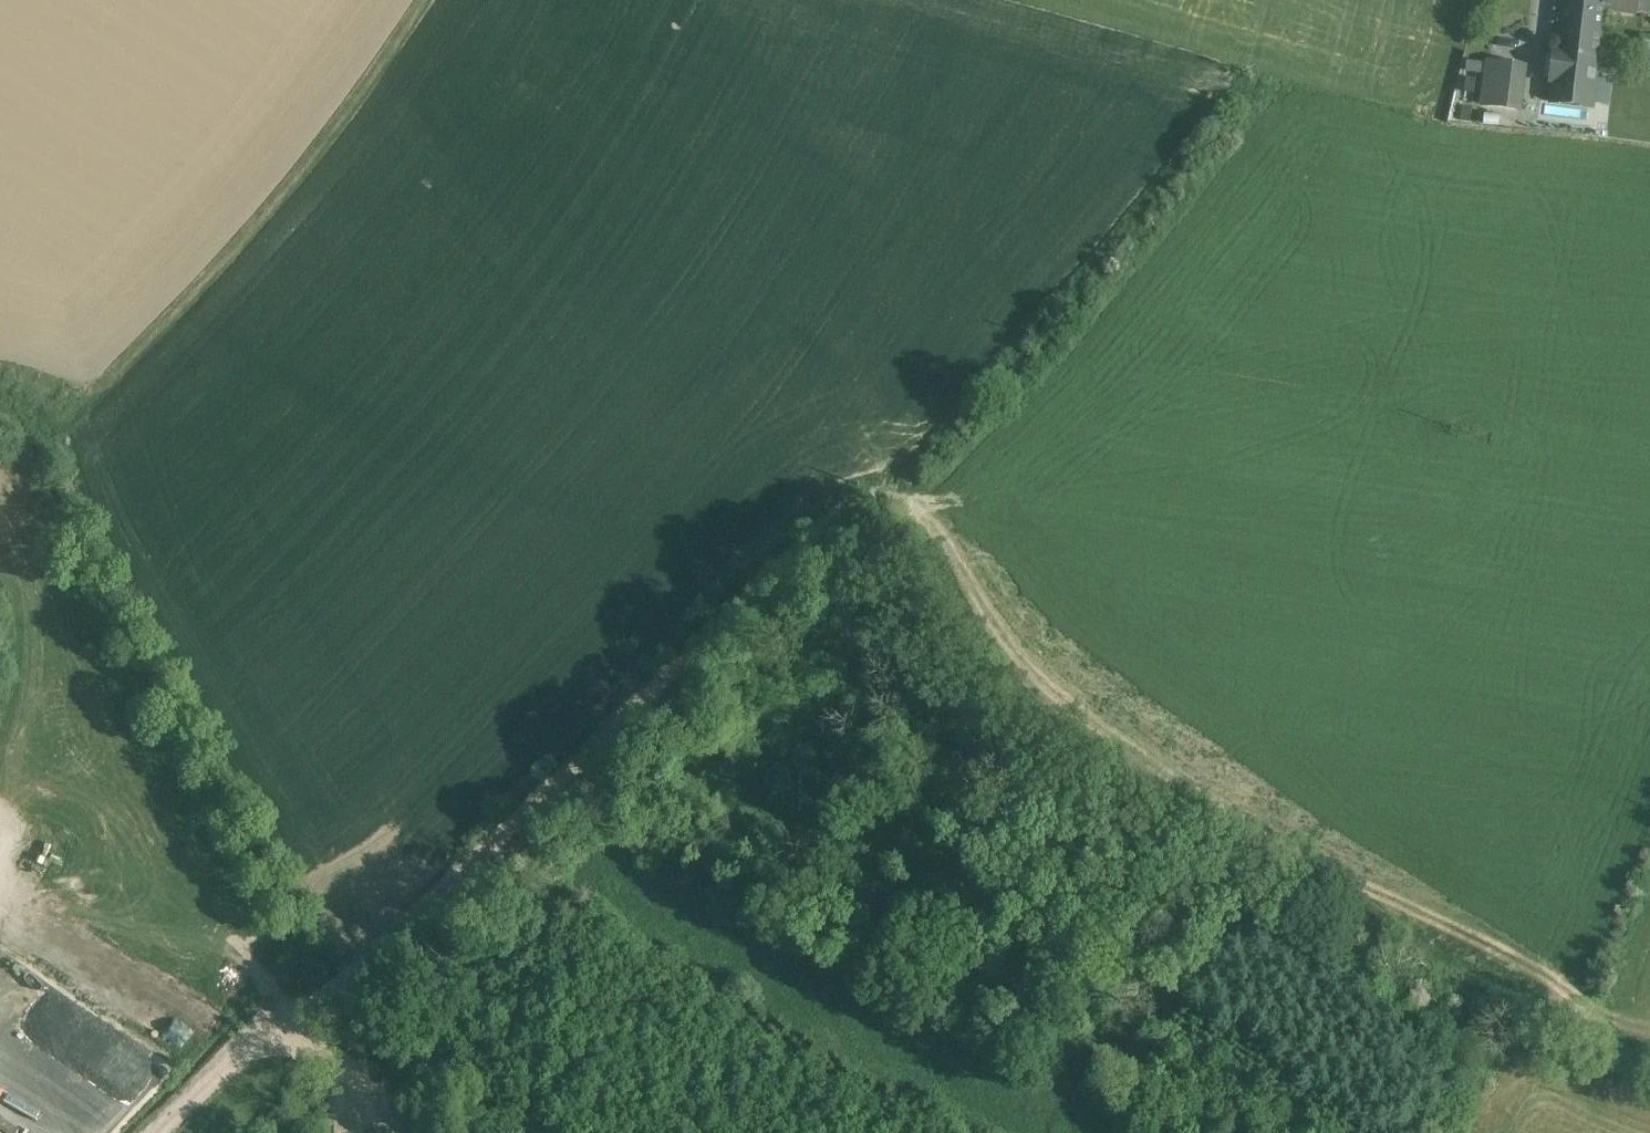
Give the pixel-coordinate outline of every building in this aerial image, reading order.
[(1564,4),(1563,15),(1600,20),(1602,9),(1649,16),(1649,0),(1564,0),(1564,4)] [(1600,20),(1563,15),(1560,40),(1597,45),(1600,20)] [(1597,45),(1560,40),(1553,103),(1590,107),(1597,45)] [(1506,66),(1488,65),(1485,90),(1503,92),(1506,66)] [(1503,92),(1485,90),(1483,106),(1501,108),(1503,92)] [(134,1083),(151,1049),(10,980),(0,1000),(0,1018),(134,1083)]
